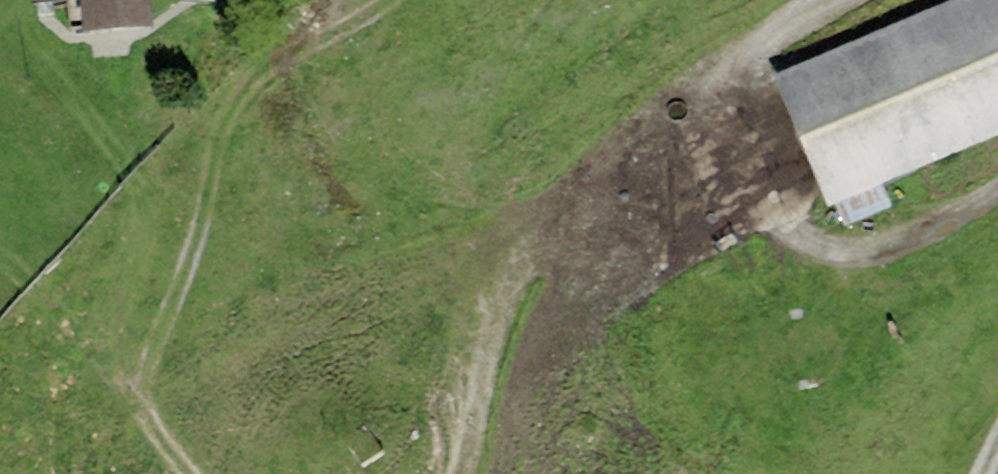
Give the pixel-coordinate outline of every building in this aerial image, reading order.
[(151,0),(82,0),(85,32),(153,25),(151,0)] [(774,74),(829,205),(997,133),(997,0),(947,0),(774,74)]
